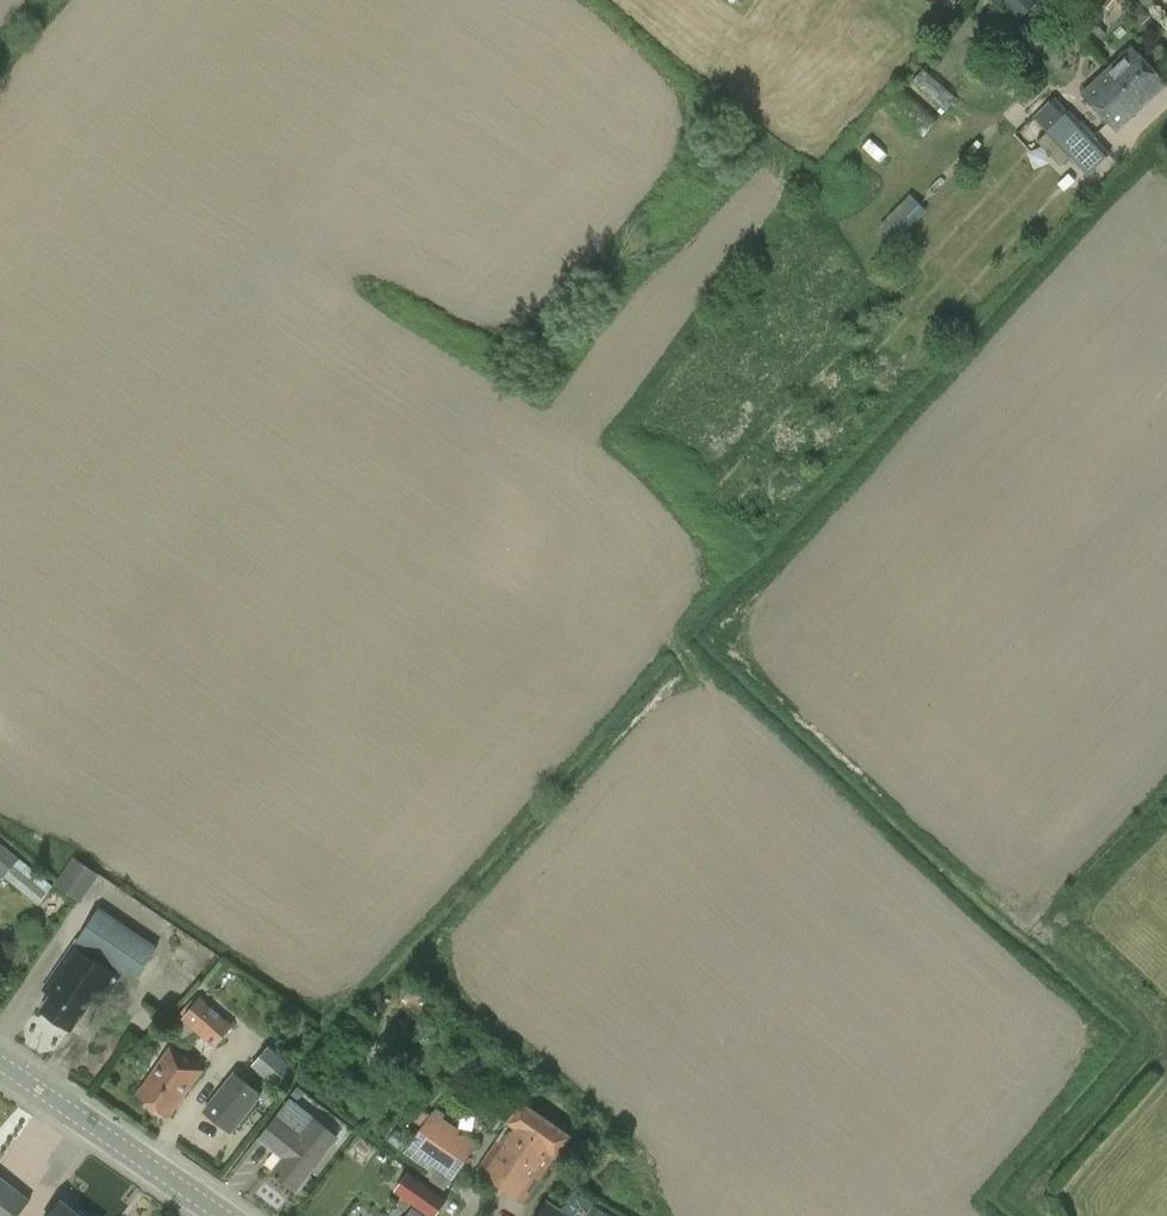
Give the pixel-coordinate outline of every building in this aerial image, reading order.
[(1020,19),(1039,0),(1002,0),(1020,19)] [(1082,94),(1116,130),(1166,84),(1132,48),(1082,94)] [(1070,158),(1087,176),(1109,155),(1069,112),(1046,133),(1064,152),(1062,155),(1067,160),(1070,158)] [(907,192),(883,214),(899,232),(923,209),(907,192)] [(38,903),(54,885),(0,840),(0,873),(38,903)] [(85,898),(100,867),(73,855),(59,887),(85,898)] [(42,1010),(71,1030),(92,998),(101,1004),(124,970),(137,979),(158,948),(100,909),(44,990),(52,995),(42,1010)] [(201,999),(185,1019),(215,1045),(232,1026),(201,999)] [(137,1093),(170,1116),(204,1067),(171,1044),(137,1093)] [(296,1069),(270,1046),(253,1065),(281,1088),(296,1069)] [(262,1094),(235,1073),(204,1111),(232,1132),(262,1094)] [(273,1173),(296,1191),(338,1138),(291,1102),(262,1140),(285,1158),(273,1173)] [(479,1170),(525,1202),(571,1135),(523,1103),(510,1123),(511,1123),(479,1170)] [(410,1146),(456,1178),(479,1145),(433,1113),(410,1146)] [(396,1191),(431,1215),(436,1215),(447,1199),(409,1172),(396,1191)] [(29,1201),(0,1177),(0,1215),(17,1215),(29,1201)] [(549,1200),(538,1215),(572,1215),(549,1200)] [(62,1201),(51,1215),(81,1215),(62,1201)]
